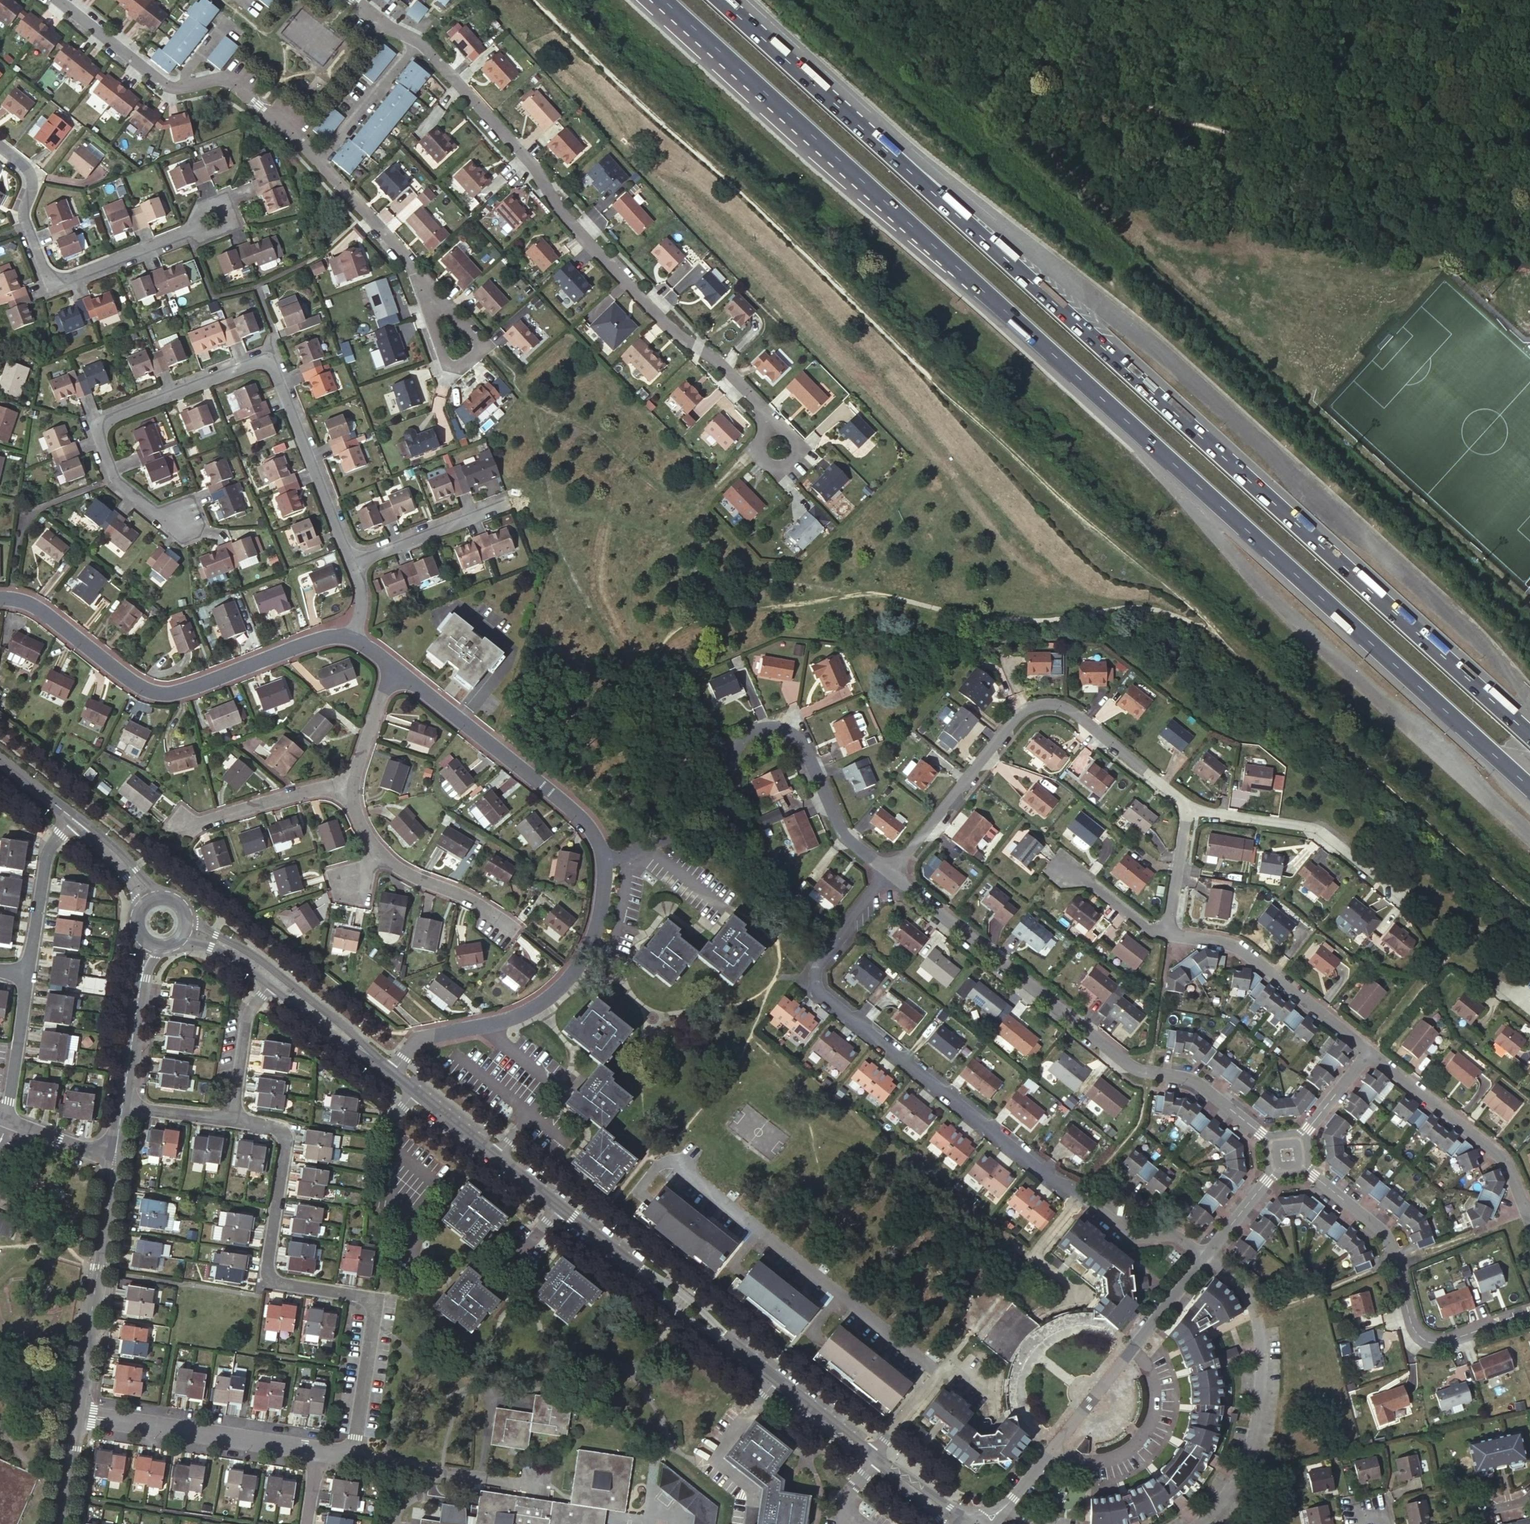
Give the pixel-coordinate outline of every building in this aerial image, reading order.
[(0,3),(0,18),(9,26),(17,16),(21,10),(22,10),(22,9),(12,1),(13,0),(2,0),(0,3)] [(150,0),(124,0),(120,5),(119,5),(129,13),(128,15),(134,20),(150,0)] [(134,20),(141,25),(142,24),(154,33),(167,16),(156,8),(158,5),(152,0),(150,0),(134,20)] [(405,14),(411,18),(421,5),(415,0),(406,12),(405,14)] [(190,17),(205,28),(219,11),(206,1),(202,7),(197,2),(187,14),(190,17)] [(421,5),(411,18),(417,23),(423,16),(427,10),(421,5)] [(487,11),(484,14),(494,25),(498,22),(487,11)] [(14,29),(31,44),(45,26),(39,21),(38,22),(33,19),(33,17),(27,12),(26,14),(21,20),(14,29)] [(181,28),(199,43),(208,31),(205,28),(190,17),(181,28)] [(45,26),(31,44),(49,58),(56,49),(61,42),(62,41),(56,36),(54,36),(50,33),(51,31),(45,26)] [(465,27),(450,40),(467,58),(470,55),(478,47),(481,45),(465,27)] [(172,40),(190,55),(199,43),(181,28),(172,40)] [(226,36),(208,58),(221,68),(239,46),(226,36)] [(177,63),(181,66),(190,55),(172,40),(163,52),(177,63)] [(359,72),(372,83),(396,53),(383,43),(378,48),(377,50),(359,72)] [(68,77),(83,57),(77,52),(76,54),(66,45),(65,46),(61,52),(53,62),(63,69),(60,72),(68,77)] [(470,55),(474,60),(482,52),(478,47),(470,55)] [(160,49),(150,61),(166,74),(170,73),(177,63),(163,52),(160,49)] [(499,54),(481,70),(489,79),(491,78),(501,89),(518,75),(499,54)] [(83,57),(68,77),(75,83),(77,80),(86,88),(93,79),(98,73),(98,72),(89,64),(90,62),(83,57)] [(403,72),(421,86),(429,76),(413,63),(410,63),(403,72)] [(398,84),(412,97),(421,86),(403,72),(395,82),(398,84)] [(91,92),(109,106),(122,88),(116,83),(115,85),(110,82),(110,80),(104,75),(103,77),(98,83),(91,92)] [(388,96),(406,110),(415,99),(412,97),(398,84),(388,96)] [(109,106),(127,120),(134,111),(138,105),(140,103),(134,98),(132,98),(128,95),(129,93),(122,88),(109,106)] [(23,120),(35,104),(18,90),(6,106),(23,120)] [(538,125),(544,132),(560,117),(536,91),(521,105),(539,125),(538,125)] [(379,108),(397,122),(406,110),(388,96),(379,108)] [(136,113),(129,122),(139,130),(137,132),(144,138),(153,126),(158,120),(160,118),(153,112),(152,114),(142,106),(141,107),(136,113)] [(311,131),(325,142),(344,118),(331,107),(311,131)] [(369,119),(387,134),(397,122),(379,108),(369,119)] [(193,136),(187,114),(167,119),(168,122),(170,130),(173,143),(184,140),(184,138),(193,136)] [(52,152),(71,129),(55,116),(35,139),(52,152)] [(32,130),(37,134),(46,122),(42,118),(32,130)] [(360,131),(378,145),(387,134),(369,119),(360,131)] [(158,120),(153,126),(160,132),(163,124),(158,120)] [(168,122),(163,124),(160,132),(170,130),(168,122)] [(436,129),(419,144),(438,164),(455,147),(447,139),(446,140),(443,137),(436,129)] [(565,129),(547,145),(555,154),(556,152),(567,164),(583,149),(565,129)] [(360,131),(351,142),(356,146),(366,154),(369,157),(378,145),(360,131)] [(340,150),(358,165),(366,154),(356,146),(351,142),(348,140),(340,150)] [(86,178),(100,164),(82,147),(69,162),(86,178)] [(227,149),(218,152),(225,170),(233,166),(227,149)] [(248,156),(251,162),(266,156),(264,150),(248,156)] [(349,175),(358,165),(340,150),(333,159),(333,162),(349,175)] [(202,162),(195,165),(202,184),(210,181),(208,177),(225,171),(225,170),(218,152),(218,151),(200,158),(202,162)] [(251,182),(255,190),(273,183),(270,175),(275,173),(268,155),(266,156),(251,162),(249,163),(256,180),(251,182)] [(627,178),(607,156),(587,174),(594,182),(592,184),(600,193),(607,186),(612,192),(627,178)] [(391,166),(409,186),(415,180),(398,160),(391,166)] [(470,163),(454,178),(467,193),(485,176),(477,168),(476,169),(472,165),(470,163)] [(202,184),(195,165),(187,168),(187,167),(170,174),(177,192),(194,185),(194,187),(202,184)] [(409,186),(391,166),(374,181),(380,188),(379,189),(385,195),(386,194),(392,201),(409,186)] [(273,183),(255,190),(258,197),(262,195),(269,212),(287,205),(280,188),(276,189),(273,183)] [(426,188),(416,197),(425,207),(435,198),(426,188)] [(499,191),(495,195),(498,199),(503,195),(499,191)] [(625,193),(611,205),(638,235),(652,222),(625,193)] [(10,200),(0,194),(0,210),(2,207),(5,209),(10,200)] [(495,211),(513,231),(528,217),(515,203),(516,202),(511,196),(495,211)] [(133,211),(140,229),(148,226),(147,225),(163,219),(156,200),(140,207),(141,208),(133,211)] [(70,228),(81,224),(78,217),(71,219),(64,202),(45,210),(51,227),(47,228),(50,236),(70,228)] [(406,221),(426,243),(440,230),(420,208),(406,221)] [(133,232),(140,229),(133,211),(125,214),(123,209),(105,216),(113,236),(131,229),(133,232)] [(72,236),(70,228),(50,236),(53,244),(54,243),(61,260),(80,252),(74,236),(72,236)] [(665,238),(650,252),(663,266),(661,267),(667,273),(683,258),(665,238)] [(268,241),(275,260),(281,258),(274,239),(268,241)] [(525,253),(543,272),(557,259),(547,248),(548,247),(541,239),(525,253)] [(241,247),(249,265),(256,262),(258,267),(275,260),(268,241),(250,248),(249,244),(241,247)] [(241,268),(249,265),(241,247),(234,250),(235,251),(218,258),(226,276),(242,270),(241,268)] [(457,283),(463,290),(481,274),(456,247),(441,261),(459,281),(457,283)] [(339,258),(347,281),(368,274),(364,265),(363,266),(357,251),(339,258)] [(314,276),(325,271),(321,262),(310,266),(314,276)] [(568,263),(552,276),(561,286),(560,288),(574,303),(590,288),(582,280),(581,280),(575,274),(576,272),(568,263)] [(189,264),(184,266),(190,284),(197,282),(189,264)] [(164,269),(156,271),(164,290),(171,287),(173,292),(191,285),(190,284),(184,266),(183,265),(165,273),(164,269)] [(164,290),(156,271),(149,274),(150,276),(133,283),(140,302),(158,295),(157,293),(164,290)] [(8,303),(27,295),(24,288),(21,289),(14,272),(0,277),(0,295),(1,297),(0,297),(0,306),(8,303)] [(727,291),(708,273),(695,286),(706,297),(703,300),(711,307),(727,291)] [(385,279),(364,286),(376,320),(397,313),(385,279)] [(492,316),(508,302),(489,281),(475,294),(480,299),(478,301),(492,316)] [(273,293),(270,286),(264,289),(267,296),(273,293)] [(84,301),(91,319),(98,316),(100,321),(117,314),(110,294),(92,301),(91,298),(84,301)] [(737,294),(724,307),(734,318),(732,321),(739,328),(755,312),(737,294)] [(30,304),(27,295),(8,303),(11,311),(7,312),(13,330),(34,322),(27,305),(30,304)] [(288,308),(299,304),(297,297),(286,302),(288,308)] [(83,322),(91,319),(84,301),(76,304),(77,307),(60,314),(67,334),(85,327),(83,322)] [(286,328),(290,336),(325,322),(322,315),(307,320),(300,303),(299,304),(288,308),(281,311),(288,327),(286,328)] [(613,304),(590,327),(613,350),(636,327),(613,304)] [(228,325),(236,344),(243,341),(242,339),(259,333),(258,332),(252,315),(251,314),(235,321),(235,322),(228,325)] [(255,314),(252,315),(258,332),(262,331),(255,314)] [(233,317),(226,319),(228,325),(235,322),(235,321),(233,317)] [(228,325),(226,319),(218,322),(218,323),(220,328),(228,325)] [(539,343),(519,322),(504,336),(509,342),(511,340),(526,356),(539,343)] [(227,347),(236,344),(228,325),(220,328),(218,323),(201,330),(192,334),(200,353),(209,349),(226,343),(227,347)] [(375,341),(385,366),(404,358),(399,343),(400,342),(396,333),(375,341)] [(192,334),(189,335),(196,354),(200,353),(192,334)] [(302,366),(305,374),(324,367),(321,359),(326,357),(319,339),(298,347),(306,365),(302,366)] [(638,339),(620,357),(627,364),(630,361),(649,381),(665,366),(657,359),(656,360),(651,355),(652,353),(638,339)] [(156,353),(163,372),(170,369),(170,368),(186,361),(179,343),(163,349),(163,350),(156,353)] [(155,375),(163,372),(156,353),(148,356),(146,351),(129,358),(137,378),(154,371),(155,375)] [(762,352),(751,362),(763,374),(763,373),(771,381),(786,368),(772,353),(767,357),(762,352)] [(28,368),(8,362),(0,386),(0,391),(18,397),(28,368)] [(86,375),(79,378),(86,396),(93,393),(91,390),(109,383),(101,363),(84,370),(86,375)] [(324,367),(305,374),(308,381),(312,380),(319,397),(338,390),(331,372),(327,374),(324,367)] [(801,372),(785,388),(791,394),(792,393),(812,414),(827,399),(801,372)] [(86,396),(79,378),(71,381),(69,376),(51,383),(58,402),(77,395),(78,399),(86,396)] [(503,398),(511,391),(498,376),(490,383),(503,398)] [(412,379),(392,386),(396,399),(395,399),(400,412),(421,404),(412,379)] [(669,397),(687,414),(701,400),(695,394),(696,393),(691,388),(690,389),(684,382),(669,397)] [(475,417),(499,396),(487,383),(481,388),(480,387),(474,393),(475,394),(463,404),(475,417)] [(237,421),(251,415),(270,408),(267,401),(263,402),(257,385),(236,392),(243,410),(234,414),(237,421)] [(233,413),(240,411),(236,400),(229,402),(233,413)] [(18,412),(0,406),(0,439),(9,442),(18,412)] [(212,424),(205,406),(188,412),(187,411),(180,414),(187,432),(194,429),(195,431),(212,424)] [(270,408),(251,415),(254,423),(252,424),(259,441),(278,433),(271,416),(273,415),(270,408)] [(331,439),(335,446),(354,439),(351,431),(352,430),(349,421),(346,414),(327,422),(333,438),(331,439)] [(687,414),(682,420),(690,428),(695,422),(687,414)] [(719,414),(704,428),(725,450),(740,435),(719,414)] [(858,449),(874,433),(856,416),(838,433),(845,440),(848,437),(852,440),(852,442),(858,449)] [(352,430),(355,429),(358,426),(355,421),(351,420),(349,421),(352,430)] [(139,459),(157,452),(155,445),(160,442),(153,425),(133,433),(140,450),(136,452),(139,459)] [(54,450),(57,458),(75,451),(72,443),(69,444),(62,427),(43,435),(50,452),(54,450)] [(411,458),(439,447),(432,430),(416,436),(414,432),(410,430),(405,432),(403,436),(405,441),(404,441),(411,458)] [(354,439),(335,446),(338,454),(342,452),(349,470),(368,462),(361,445),(357,446),(354,439)] [(157,452),(163,450),(160,442),(155,445),(157,452)] [(457,466),(461,474),(468,492),(476,490),(474,486),(492,479),(504,475),(494,449),(482,453),(484,459),(466,466),(465,463),(457,466)] [(75,451),(57,458),(61,466),(59,466),(65,483),(84,476),(77,459),(79,458),(75,451)] [(160,460),(157,452),(139,459),(142,467),(143,466),(150,483),(157,480),(168,476),(168,475),(162,460),(162,459),(160,460)] [(162,460),(168,475),(175,473),(169,457),(162,460)] [(277,480),(280,487),(298,480),(296,473),(292,475),(285,457),(265,464),(272,482),(277,480)] [(208,486),(211,494),(230,487),(227,479),(232,477),(225,460),(205,468),(212,484),(208,486)] [(811,487),(826,502),(848,480),(832,465),(824,473),(824,474),(811,487)] [(468,492),(461,474),(457,466),(450,469),(451,472),(434,479),(441,499),(459,492),(461,495),(468,492)] [(420,475),(416,467),(408,470),(411,477),(420,475)] [(170,481),(168,476),(157,480),(159,485),(170,481)] [(298,480),(280,487),(283,495),(277,497),(285,515),(305,507),(297,489),(301,488),(298,480)] [(722,495),(749,521),(764,506),(754,495),(752,496),(737,480),(722,495)] [(230,487),(211,494),(214,501),(218,500),(225,518),(244,510),(237,492),(233,494),(230,487)] [(386,503),(394,521),(402,518),(400,515),(419,508),(411,488),(393,495),(394,500),(386,503)] [(387,524),(394,521),(386,503),(384,496),(376,498),(378,504),(361,510),(369,529),(386,523),(387,524)] [(98,527),(105,532),(117,516),(111,511),(110,512),(95,501),(83,517),(98,528),(98,527)] [(822,529),(806,513),(799,520),(800,521),(789,531),(789,536),(801,549),(822,529)] [(117,516),(105,532),(102,536),(108,540),(124,553),(137,536),(121,524),(123,520),(117,516)] [(315,531),(310,518),(291,526),(301,550),(321,541),(317,531),(315,531)] [(484,534),(491,552),(499,549),(500,554),(519,546),(511,527),(493,534),(492,531),(484,534)] [(57,562),(67,549),(46,531),(35,545),(57,562)] [(483,555),(491,552),(484,534),(476,537),(478,540),(459,547),(467,566),(485,559),(483,555)] [(224,544),(231,562),(238,559),(239,561),(257,554),(249,536),(232,542),(232,541),(224,544)] [(224,565),(231,562),(224,544),(217,547),(219,550),(201,557),(209,577),(226,570),(224,565)] [(165,580),(177,565),(163,554),(164,552),(157,547),(145,563),(151,568),(150,569),(165,580)] [(167,547),(163,552),(175,561),(179,557),(167,547)] [(417,581),(418,582),(444,572),(437,553),(418,560),(418,559),(410,562),(417,581)] [(417,581),(410,562),(402,565),(403,568),(385,575),(394,595),(411,588),(409,584),(417,581)] [(97,594),(101,588),(107,581),(88,565),(77,579),(82,583),(78,587),(77,586),(72,592),(89,606),(98,595),(97,594)] [(333,585),(326,567),(306,574),(313,593),(333,585)] [(110,604),(120,591),(107,581),(101,588),(102,598),(110,604)] [(288,609),(279,585),(251,595),(258,612),(273,606),(276,614),(288,609)] [(125,634),(140,614),(125,601),(110,621),(125,634)] [(242,632),(231,602),(210,610),(221,640),(242,632)] [(504,654),(453,614),(448,621),(449,623),(426,652),(433,657),(435,656),(445,664),(447,662),(459,671),(457,673),(468,682),(466,683),(473,689),(496,660),(498,661),(504,654)] [(179,650),(196,643),(188,624),(186,625),(182,616),(169,622),(173,630),(171,631),(179,650)] [(33,665),(41,648),(15,636),(8,653),(33,665)] [(1049,654),(1026,654),(1027,675),(1049,674),(1049,654)] [(793,663),(762,657),(759,676),(790,681),(793,663)] [(836,657),(814,667),(818,677),(821,676),(827,691),(847,682),(836,657)] [(1105,663),(1082,663),(1082,684),(1097,684),(1097,687),(1105,687),(1105,663)] [(328,691),(357,682),(351,664),(322,673),(328,691)] [(958,691),(984,711),(992,702),(988,699),(983,695),(987,690),(994,681),(977,668),(958,691)] [(62,701),(71,683),(49,673),(40,691),(62,701)] [(730,696),(740,692),(732,673),(707,684),(715,701),(729,695),(730,696)] [(287,698),(280,682),(256,691),(263,708),(272,704),(287,698)] [(1151,701),(1132,685),(1117,704),(1123,709),(1124,708),(1137,719),(1151,701)] [(987,690),(983,695),(988,699),(992,694),(987,690)] [(101,728),(109,712),(88,701),(80,718),(101,728)] [(242,723),(235,703),(209,713),(217,732),(242,723)] [(263,708),(265,713),(274,709),(272,704),(263,708)] [(962,707),(943,731),(957,742),(965,732),(966,733),(977,720),(962,707)] [(852,717),(858,731),(864,729),(865,726),(861,716),(858,714),(852,717)] [(317,745),(333,727),(318,715),(303,733),(317,745)] [(852,716),(833,724),(839,739),(837,740),(840,748),(843,747),(859,740),(862,739),(858,731),(852,717),(852,716)] [(1170,720),(1159,735),(1181,753),(1193,738),(1170,720)] [(435,729),(412,722),(406,742),(429,749),(435,729)] [(140,755),(149,736),(128,726),(119,744),(140,755)] [(1047,760),(1055,766),(1064,754),(1065,753),(1057,747),(1056,747),(1037,732),(1025,747),(1045,762),(1047,760)] [(284,777),(304,754),(284,738),(277,746),(280,748),(267,763),(284,777)] [(862,748),(859,740),(843,747),(846,755),(862,748)] [(169,775),(195,769),(191,750),(164,756),(169,775)] [(1225,767),(1206,753),(1194,769),(1206,778),(1213,783),(1225,767)] [(1047,760),(1045,762),(1053,769),(1058,768),(1067,756),(1064,754),(1055,766),(1047,760)] [(440,772),(458,794),(473,782),(455,760),(440,772)] [(838,771),(843,782),(845,781),(851,795),(871,786),(864,769),(866,768),(862,760),(838,771)] [(408,768),(388,761),(379,787),(399,794),(408,768)] [(937,774),(922,761),(907,779),(923,792),(937,774)] [(235,795),(252,775),(238,763),(221,783),(235,795)] [(1113,780),(1092,764),(1080,779),(1101,796),(1113,780)] [(1272,769),(1244,765),(1240,791),(1249,792),(1250,788),(1269,791),(1272,769)] [(97,773),(91,767),(84,774),(91,780),(97,773)] [(779,769),(759,777),(768,797),(787,789),(779,769)] [(1206,778),(1194,769),(1192,771),(1204,780),(1206,778)] [(146,812),(160,795),(134,775),(121,792),(146,812)] [(108,796),(112,791),(100,781),(96,787),(108,796)] [(473,782),(458,794),(459,796),(474,783),(473,782)] [(892,782),(888,786),(893,790),(897,785),(892,782)] [(1022,800),(1044,817),(1057,801),(1035,784),(1022,800)] [(507,812),(490,792),(475,804),(492,825),(507,812)] [(1135,800),(1121,817),(1144,835),(1157,818),(1135,800)] [(415,817),(407,808),(405,811),(413,820),(415,817)] [(905,828),(881,810),(871,822),(894,841),(905,828)] [(413,820),(405,811),(390,825),(409,845),(424,831),(413,820)] [(818,846),(802,811),(782,819),(798,855),(818,846)] [(973,811),(950,840),(971,856),(976,850),(972,847),(990,824),(973,811)] [(533,812),(515,827),(534,851),(553,836),(533,812)] [(1080,813),(1067,828),(1073,833),(1085,843),(1086,843),(1099,828),(1080,813)] [(275,825),(281,843),(272,846),(274,852),(288,848),(290,845),(289,840),(301,836),(295,818),(275,825)] [(318,826),(326,853),(344,847),(335,820),(318,826)] [(259,828),(237,835),(244,856),(266,849),(259,828)] [(471,843),(446,828),(437,844),(461,859),(471,843)] [(1085,843),(1073,833),(1069,837),(1069,839),(1079,848),(1082,847),(1085,843)] [(1042,847),(1027,834),(1010,855),(1024,867),(1036,852),(1037,853),(1042,847)] [(1243,839),(1208,834),(1205,855),(1240,860),(1240,859),(1243,839)] [(1250,861),(1253,841),(1243,839),(1240,859),(1250,861)] [(0,847),(0,855),(24,859),(26,842),(15,841),(15,843),(1,841),(0,847)] [(221,841),(201,847),(209,872),(229,866),(221,841)] [(578,856),(560,852),(554,879),(573,882),(578,856)] [(1283,857),(1261,854),(1258,873),(1281,876),(1283,857)] [(11,873),(22,875),(24,859),(0,855),(0,869),(11,871),(11,873)] [(515,869),(492,855),(483,870),(506,884),(515,869)] [(1125,855),(1111,872),(1137,894),(1153,874),(1146,869),(1145,871),(1125,855)] [(965,879),(942,861),(929,877),(952,895),(965,879)] [(1308,861),(1297,874),(1305,880),(1302,884),(1319,898),(1320,896),(1326,901),(1335,889),(1329,884),(1332,881),(1333,880),(1327,875),(1327,874),(1317,866),(1316,867),(1308,861)] [(301,891),(294,866),(283,869),(272,872),(280,897),(301,891)] [(814,889),(835,906),(850,887),(841,880),(840,881),(827,871),(814,889)] [(19,896),(21,880),(10,878),(9,880),(0,879),(0,893),(19,896)] [(88,886),(74,884),(74,882),(63,880),(61,896),(86,900),(88,886)] [(1302,885),(1298,889),(1313,902),(1316,898),(1302,885)] [(1008,899),(993,887),(981,902),(996,914),(994,916),(1005,925),(1016,911),(1006,902),(1008,899)] [(1230,892),(1210,889),(1208,903),(1206,918),(1226,921),(1230,892)] [(0,893),(0,907),(5,908),(5,910),(16,912),(19,896),(0,893)] [(406,899),(381,894),(377,914),(381,915),(378,932),(399,935),(402,918),(406,899)] [(86,900),(61,896),(58,912),(69,914),(70,912),(84,914),(86,900)] [(1077,898),(1066,911),(1089,929),(1100,915),(1077,898)] [(1350,928),(1358,934),(1375,913),(1367,906),(1365,908),(1353,898),(1339,916),(1351,925),(1350,928)] [(296,911),(290,915),(289,913),(286,912),(279,916),(287,927),(295,922),(303,934),(318,924),(306,905),(296,911)] [(574,921),(556,905),(542,922),(561,937),(574,921)] [(1295,925),(1278,911),(1265,928),(1270,933),(1274,936),(1272,939),(1279,945),(1295,925)] [(1011,933),(1021,942),(1023,940),(1039,952),(1052,936),(1036,923),(1037,922),(1026,913),(1011,933)] [(4,915),(2,915),(1,917),(0,917),(0,931),(11,932),(13,916),(4,915)] [(1351,925),(1339,916),(1335,920),(1336,923),(1347,932),(1350,928),(1351,925)] [(82,924),(68,921),(69,919),(57,917),(55,933),(80,937),(82,924)] [(697,955),(696,956),(717,972),(718,971),(720,973),(718,976),(730,986),(748,964),(747,962),(749,960),(752,963),(762,950),(742,934),(743,932),(741,930),(743,927),(730,917),(710,943),(711,944),(709,946),(706,943),(697,955)] [(433,953),(439,923),(419,918),(412,948),(433,953)] [(697,955),(677,939),(679,937),(676,934),(679,931),(666,921),(645,947),(646,948),(645,950),(642,948),(632,960),(652,976),(655,973),(657,975),(656,976),(669,986),(683,968),(682,967),(684,964),(687,967),(696,956),(697,955)] [(915,955),(927,939),(904,921),(891,937),(915,955)] [(361,932),(362,928),(337,924),(336,928),(361,932)] [(1393,926),(1382,940),(1401,955),(1412,941),(1406,936),(1399,931),(1393,926)] [(331,947),(356,952),(359,934),(335,929),(335,930),(331,947)] [(0,931),(0,947),(8,948),(11,932),(0,931)] [(80,937),(55,933),(52,950),(64,951),(64,949),(78,951),(80,937)] [(1149,952),(1125,933),(1111,950),(1136,970),(1149,952)] [(1412,941),(1401,955),(1403,957),(1414,943),(1412,941)] [(1320,946),(1330,954),(1333,950),(1323,942),(1320,946)] [(482,963),(479,944),(455,948),(458,967),(482,963)] [(1320,946),(1307,961),(1327,977),(1339,962),(1330,954),(1320,946)] [(934,947),(919,966),(946,988),(960,971),(939,955),(941,953),(934,947)] [(1217,952),(1203,950),(1198,954),(1195,950),(1182,960),(1195,977),(1208,968),(1215,969),(1217,952)] [(402,956),(390,954),(388,965),(395,966),(394,972),(399,973),(402,956)] [(79,961),(65,959),(66,957),(63,956),(54,955),(54,958),(52,971),(77,975),(79,961)] [(534,973),(512,955),(500,970),(522,988),(534,973)] [(1219,956),(1217,969),(1223,970),(1225,956),(1219,956)] [(884,975),(861,957),(848,972),(865,986),(865,987),(871,992),(884,975)] [(890,965),(898,972),(905,964),(897,958),(890,965)] [(1195,977),(1182,960),(1169,970),(1172,973),(1166,977),(1164,991),(1181,994),(1182,987),(1195,977)] [(1113,992),(1117,986),(1094,967),(1081,983),(1104,1002),(1113,992)] [(1254,973),(1250,973),(1250,970),(1242,969),(1241,973),(1233,971),(1230,988),(1249,991),(1251,992),(1259,983),(1261,979),(1254,973)] [(77,975),(52,971),(50,987),(61,989),(61,987),(75,989),(77,975)] [(427,989),(450,1007),(463,992),(439,974),(427,989)] [(366,992),(390,1011),(404,995),(402,994),(393,986),(379,975),(366,992)] [(1386,992),(1369,978),(1347,1006),(1364,1020),(1386,992)] [(393,986),(402,994),(405,990),(396,982),(393,986)] [(1006,1005),(977,982),(966,995),(995,1018),(1006,1005)] [(199,990),(184,987),(185,985),(174,983),(171,999),(174,1000),(196,1003),(199,990)] [(1264,987),(1259,983),(1251,992),(1248,996),(1267,1012),(1278,998),(1271,993),(1274,989),(1267,984),(1264,987)] [(1144,1017),(1120,998),(1125,992),(1117,986),(1113,992),(1104,1002),(1097,1011),(1105,1017),(1109,1012),(1123,1024),(1121,1027),(1130,1034),(1144,1017)] [(0,992),(0,1018),(4,1018),(6,1004),(8,1005),(10,993),(0,992)] [(74,999),(59,996),(60,994),(49,993),(46,1009),(71,1012),(74,999)] [(1463,993),(1451,1009),(1470,1024),(1482,1008),(1463,993)] [(782,997),(770,1013),(772,1015),(785,999),(782,997)] [(1285,1004),(1278,998),(1267,1012),(1287,1027),(1298,1014),(1292,1009),(1295,1006),(1288,1000),(1285,1004)] [(772,1015),(788,1028),(803,1009),(797,1004),(795,1007),(790,1003),(785,999),(772,1015)] [(196,1003),(174,1000),(171,1016),(182,1018),(183,1015),(197,1018),(199,1004),(196,1003)] [(588,1057),(599,1065),(601,1067),(617,1045),(615,1044),(617,1042),(620,1044),(630,1031),(608,1014),(607,1015),(605,1014),(608,1010),(595,1000),(579,1021),(577,1019),(575,1022),(572,1019),(562,1032),(588,1052),(589,1051),(591,1053),(588,1057)] [(892,1018),(910,1032),(922,1018),(904,1003),(892,1018)] [(1006,1005),(995,1018),(1001,1023),(1008,1015),(1012,1010),(1006,1005)] [(71,1012),(46,1009),(44,1025),(55,1026),(55,1024),(69,1026),(71,1012)] [(803,1009),(788,1028),(804,1040),(817,1024),(812,1020),(807,1017),(809,1014),(803,1009)] [(942,1012),(937,1018),(943,1022),(948,1016),(942,1012)] [(1304,1018),(1298,1014),(1287,1027),(1307,1043),(1317,1029),(1310,1024),(1313,1020),(1306,1015),(1304,1018)] [(1039,1040),(1008,1015),(1001,1023),(995,1030),(1026,1055),(1028,1053),(1037,1042),(1039,1040)] [(1437,1033),(1421,1020),(1400,1046),(1417,1059),(1437,1033)] [(193,1027),(179,1025),(179,1022),(168,1021),(165,1037),(168,1037),(191,1041),(193,1027)] [(1493,1035),(1497,1038),(1505,1027),(1502,1024),(1493,1035)] [(940,1026),(928,1041),(951,1059),(963,1044),(940,1026)] [(1513,1032),(1506,1026),(1505,1027),(1497,1038),(1493,1042),(1512,1057),(1525,1041),(1519,1037),(1513,1032)] [(68,1036),(54,1034),(54,1032),(43,1030),(41,1046),(66,1050),(68,1036)] [(811,1048),(826,1060),(842,1041),(836,1036),(835,1037),(831,1034),(825,1030),(811,1048)] [(1182,1050),(1188,1051),(1195,1035),(1168,1030),(1165,1047),(1173,1049),(1172,1053),(1181,1054),(1182,1050)] [(1195,1035),(1188,1051),(1193,1055),(1190,1058),(1197,1064),(1200,1060),(1206,1065),(1216,1051),(1195,1035)] [(191,1041),(168,1037),(165,1053),(177,1055),(177,1053),(191,1055),(193,1041),(191,1041)] [(1321,1059),(1334,1070),(1339,1064),(1343,1067),(1348,1060),(1345,1057),(1350,1050),(1337,1039),(1321,1059)] [(290,1047),(276,1044),(276,1042),(265,1040),(262,1056),(265,1057),(287,1060),(290,1047)] [(842,1041),(826,1060),(842,1073),(857,1054),(851,1050),(847,1047),(848,1045),(842,1041)] [(779,1042),(775,1046),(780,1050),(784,1045),(779,1042)] [(1037,1042),(1028,1053),(1034,1058),(1043,1046),(1037,1042)] [(66,1050),(41,1046),(38,1062),(49,1064),(50,1061),(64,1064),(66,1050)] [(1225,1080),(1236,1067),(1216,1051),(1206,1065),(1212,1070),(1210,1074),(1216,1079),(1219,1076),(1225,1080)] [(1441,1063),(1445,1066),(1454,1055),(1450,1052),(1441,1063)] [(1445,1066),(1443,1068),(1468,1089),(1481,1073),(1456,1052),(1454,1055),(1445,1066)] [(1060,1054),(1047,1071),(1074,1092),(1089,1073),(1082,1068),(1081,1070),(1060,1054)] [(287,1060),(265,1057),(262,1073),(273,1075),(273,1072),(288,1075),(290,1061),(287,1060)] [(187,1064),(173,1062),(173,1059),(162,1058),(160,1074),(162,1074),(185,1078),(187,1064)] [(1001,1083),(971,1059),(958,1075),(989,1099),(1001,1083)] [(1330,1076),(1334,1070),(1321,1059),(1305,1079),(1319,1090),(1324,1083),(1328,1086),(1333,1079),(1330,1076)] [(850,1078),(866,1090),(881,1072),(875,1067),(873,1069),(869,1066),(863,1062),(850,1078)] [(601,1067),(599,1065),(578,1092),(579,1092),(578,1095),(574,1092),(565,1104),(585,1121),(588,1118),(590,1119),(589,1121),(600,1129),(602,1130),(616,1112),(615,1111),(617,1108),(621,1111),(630,1098),(610,1082),(611,1080),(609,1078),(611,1075),(601,1067)] [(1236,1067),(1225,1080),(1230,1085),(1228,1088),(1235,1094),(1237,1090),(1244,1096),(1255,1082),(1236,1067)] [(1388,1080),(1375,1070),(1369,1077),(1366,1074),(1360,1081),(1364,1084),(1359,1090),(1372,1100),(1388,1080)] [(881,1072),(866,1090),(882,1103),(895,1087),(890,1083),(885,1079),(887,1077),(881,1072)] [(185,1078),(162,1074),(160,1090),(171,1092),(171,1090),(185,1092),(187,1078),(185,1078)] [(284,1083),(270,1081),(270,1079),(259,1077),(256,1093),(259,1093),(281,1097),(284,1083)] [(1098,1078),(1084,1095),(1113,1119),(1127,1101),(1098,1078)] [(40,1109),(43,1083),(30,1082),(28,1096),(25,1095),(24,1107),(40,1109)] [(55,1099),(57,1085),(43,1083),(40,1109),(56,1111),(58,1100),(55,1099)] [(1519,1104),(1494,1084),(1482,1100),(1488,1105),(1506,1120),(1519,1104)] [(1316,1100),(1300,1086),(1290,1098),(1283,1099),(1285,1116),(1299,1115),(1303,1110),(1306,1112),(1316,1100)] [(1277,1100),(1265,1090),(1251,1107),(1264,1117),(1267,1114),(1272,1118),(1285,1116),(1283,1099),(1277,1100)] [(1372,1100),(1359,1090),(1354,1095),(1351,1093),(1345,1099),(1349,1102),(1343,1109),(1357,1120),(1372,1100)] [(77,1119),(80,1094),(66,1092),(64,1106),(62,1106),(61,1117),(77,1119)] [(889,1110),(905,1123),(920,1103),(914,1098),(913,1100),(909,1097),(903,1092),(889,1110)] [(1044,1112),(1023,1096),(1023,1097),(1016,1092),(1004,1106),(1011,1112),(1010,1112),(1030,1129),(1044,1112)] [(1183,1100),(1172,1098),(1173,1094),(1164,1092),(1164,1097),(1156,1095),(1153,1112),(1176,1116),(1183,1100)] [(281,1097),(259,1093),(256,1109),(267,1111),(267,1109),(281,1111),(284,1097),(281,1097)] [(92,1110),(94,1096),(80,1094),(77,1119),(93,1121),(94,1110),(92,1110)] [(357,1097),(346,1095),(346,1097),(331,1095),(329,1109),(332,1109),(354,1113),(357,1097)] [(1392,1111),(1411,1126),(1422,1113),(1416,1108),(1419,1105),(1412,1099),(1409,1103),(1403,1097),(1392,1111)] [(1201,1109),(1194,1103),(1192,1106),(1183,1100),(1176,1116),(1193,1130),(1204,1116),(1199,1112),(1201,1109)] [(920,1103),(905,1123),(920,1135),(935,1117),(929,1113),(925,1110),(926,1108),(920,1103)] [(357,1113),(354,1113),(332,1109),(330,1123),(344,1125),(343,1128),(354,1129),(357,1113)] [(1431,1142),(1441,1128),(1435,1123),(1437,1119),(1430,1114),(1428,1117),(1422,1113),(1411,1126),(1431,1142)] [(1348,1125),(1334,1114),(1324,1126),(1327,1129),(1323,1134),(1325,1148),(1342,1146),(1341,1140),(1351,1127),(1348,1125)] [(1210,1121),(1204,1116),(1193,1130),(1213,1145),(1223,1132),(1217,1126),(1219,1123),(1213,1118),(1210,1121)] [(929,1140),(944,1153),(959,1134),(953,1130),(951,1132),(947,1128),(942,1124),(929,1140)] [(1095,1145),(1071,1126),(1059,1142),(1082,1160),(1095,1145)] [(332,1134),(318,1132),(318,1130),(307,1128),(304,1144),(307,1145),(330,1148),(332,1136),(332,1134)] [(1241,1146),(1236,1142),(1239,1139),(1226,1128),(1223,1132),(1213,1145),(1225,1155),(1226,1161),(1243,1159),(1241,1146)] [(1448,1134),(1441,1128),(1431,1142),(1450,1157),(1453,1154),(1461,1144),(1455,1139),(1458,1136),(1451,1130),(1448,1134)] [(613,1139),(602,1130),(600,1129),(584,1150),(585,1152),(584,1154),(580,1151),(570,1164),(593,1181),(594,1180),(596,1182),(593,1185),(606,1195),(622,1174),(620,1173),(622,1171),(625,1173),(635,1160),(613,1143),(612,1144),(610,1143),(613,1139)] [(160,1157),(164,1134),(148,1131),(146,1142),(148,1143),(146,1157),(160,1159),(160,1157)] [(179,1145),(180,1134),(164,1131),(164,1134),(160,1157),(174,1159),(176,1145),(179,1145)] [(959,1134),(944,1153),(960,1166),(973,1150),(968,1145),(963,1142),(965,1139),(959,1134)] [(338,1149),(340,1137),(332,1136),(330,1148),(338,1149)] [(205,1163),(208,1140),(192,1137),(190,1148),(193,1149),(190,1163),(204,1165),(205,1163)] [(225,1140),(209,1137),(208,1140),(205,1163),(206,1163),(217,1164),(218,1165),(221,1151),(223,1151),(225,1140)] [(1474,1149),(1472,1150),(1470,1146),(1464,1141),(1461,1144),(1453,1154),(1455,1156),(1462,1173),(1478,1166),(1475,1159),(1478,1157),(1474,1149)] [(233,1167),(249,1169),(252,1147),(253,1144),(237,1142),(235,1154),(236,1154),(236,1156),(234,1155),(233,1167)] [(330,1148),(307,1145),(304,1161),(315,1162),(316,1160),(330,1162),(332,1149),(330,1148)] [(1355,1162),(1342,1152),(1342,1146),(1325,1148),(1326,1161),(1331,1165),(1328,1169),(1341,1179),(1355,1162)] [(266,1161),(268,1149),(252,1147),(249,1169),(248,1172),(264,1174),(266,1163),(264,1163),(265,1161),(266,1161)] [(1135,1174),(1141,1179),(1152,1165),(1133,1150),(1122,1163),(1128,1169),(1126,1171),(1133,1177),(1135,1174)] [(967,1173),(983,1185),(998,1166),(992,1161),(991,1162),(987,1159),(982,1155),(967,1173)] [(1244,1173),(1243,1159),(1226,1161),(1227,1168),(1216,1180),(1230,1191),(1233,1194),(1243,1181),(1240,1178),(1244,1173)] [(217,1164),(206,1163),(205,1170),(216,1172),(217,1164)] [(1152,1165),(1141,1179),(1147,1183),(1145,1186),(1152,1191),(1154,1189),(1160,1194),(1171,1181),(1152,1165)] [(328,1173),(314,1171),(315,1168),(304,1166),(301,1183),(324,1186),(326,1187),(328,1173)] [(998,1166),(983,1185),(998,1198),(1013,1180),(1007,1175),(1003,1172),(1005,1171),(998,1166)] [(1503,1182),(1498,1169),(1482,1175),(1484,1181),(1478,1196),(1498,1204),(1504,1189),(1500,1188),(1503,1182)] [(1384,1185),(1364,1170),(1354,1183),(1360,1188),(1357,1192),(1364,1197),(1367,1194),(1373,1198),(1384,1185)] [(1201,1200),(1215,1210),(1219,1205),(1222,1207),(1228,1201),(1225,1198),(1230,1191),(1216,1180),(1201,1200)] [(324,1186),(301,1183),(298,1182),(296,1198),(307,1200),(307,1198),(321,1200),(324,1186)] [(506,1218),(480,1197),(479,1199),(477,1197),(480,1194),(467,1184),(450,1205),(453,1207),(452,1209),(451,1208),(441,1221),(460,1236),(461,1235),(463,1237),(460,1240),(473,1250),(489,1230),(490,1231),(493,1228),(496,1231),(506,1218)] [(644,1205),(638,1212),(653,1223),(652,1225),(665,1234),(666,1233),(675,1241),(674,1242),(691,1255),(693,1254),(713,1270),(734,1244),(659,1185),(648,1200),(644,1205)] [(1403,1201),(1384,1185),(1373,1198),(1378,1203),(1376,1206),(1383,1212),(1385,1208),(1392,1214),(1403,1201)] [(1007,1203),(1023,1216),(1038,1197),(1031,1192),(1030,1195),(1025,1191),(1020,1187),(1007,1203)] [(1324,1207),(1311,1196),(1308,1200),(1303,1196),(1289,1197),(1291,1214),(1298,1214),(1310,1223),(1321,1210),(1324,1207)] [(1498,1204),(1478,1196),(1472,1210),(1466,1212),(1472,1228),(1485,1223),(1487,1217),(1491,1219),(1498,1204)] [(1038,1197),(1023,1216),(1038,1228),(1051,1212),(1046,1208),(1042,1205),(1044,1202),(1038,1197)] [(1291,1214),(1289,1197),(1275,1199),(1271,1204),(1269,1202),(1259,1214),(1261,1216),(1275,1227),(1284,1215),(1291,1214)] [(165,1204),(141,1200),(139,1214),(142,1215),(163,1218),(165,1204)] [(1210,1216),(1215,1210),(1201,1200),(1186,1219),(1199,1230),(1205,1223),(1208,1225),(1213,1219),(1210,1216)] [(639,1201),(629,1213),(708,1276),(713,1270),(693,1254),(691,1255),(674,1242),(675,1241),(666,1233),(665,1234),(652,1225),(653,1223),(638,1212),(644,1205),(639,1201)] [(1424,1217),(1403,1201),(1392,1214),(1398,1219),(1395,1222),(1402,1227),(1405,1224),(1410,1228),(1424,1217)] [(172,1205),(165,1204),(163,1218),(165,1218),(171,1219),(172,1205)] [(322,1210),(308,1208),(309,1205),(297,1204),(295,1220),(318,1223),(320,1224),(322,1210)] [(1330,1239),(1340,1225),(1335,1221),(1337,1217),(1331,1212),(1328,1215),(1321,1210),(1310,1223),(1330,1239)] [(8,1236),(16,1218),(3,1212),(0,1211),(0,1233),(8,1236)] [(225,1227),(227,1213),(219,1212),(217,1226),(222,1226),(225,1227)] [(1051,1212),(1038,1228),(1041,1231),(1054,1214),(1051,1212)] [(252,1214),(241,1213),(241,1215),(227,1213),(225,1227),(248,1230),(250,1230),(252,1214)] [(163,1218),(142,1215),(140,1228),(163,1232),(165,1218),(163,1218)] [(1251,1230),(1246,1235),(1260,1246),(1275,1227),(1261,1216),(1256,1223),(1253,1221),(1248,1228),(1251,1230)] [(1424,1217),(1410,1228),(1412,1233),(1408,1235),(1412,1244),(1416,1242),(1418,1249),(1434,1243),(1424,1217)] [(171,1219),(165,1218),(163,1232),(172,1233),(174,1219),(171,1219)] [(318,1223),(295,1220),(292,1219),(290,1235),(301,1237),(301,1235),(315,1237),(318,1223)] [(1129,1254),(1122,1249),(1119,1253),(1107,1244),(1106,1245),(1095,1236),(1097,1232),(1091,1227),(1088,1230),(1076,1221),(1057,1246),(1069,1255),(1073,1250),(1079,1255),(1074,1260),(1087,1270),(1088,1268),(1100,1278),(1103,1297),(1093,1309),(1092,1318),(1105,1320),(1117,1329),(1126,1318),(1130,1321),(1136,1314),(1132,1311),(1136,1305),(1132,1301),(1130,1292),(1134,1291),(1132,1276),(1128,1276),(1127,1269),(1130,1265),(1132,1263),(1126,1258),(1129,1254)] [(1347,1253),(1362,1242),(1353,1235),(1356,1232),(1349,1227),(1346,1230),(1340,1225),(1330,1239),(1347,1253)] [(248,1230),(225,1227),(222,1226),(222,1228),(220,1240),(234,1242),(234,1245),(245,1246),(248,1230)] [(222,1228),(214,1227),(212,1239),(220,1240),(222,1228)] [(1260,1246),(1246,1235),(1242,1241),(1239,1239),(1233,1246),(1236,1248),(1231,1255),(1244,1265),(1260,1246)] [(162,1244),(138,1240),(136,1254),(157,1257),(160,1258),(160,1256),(162,1245),(162,1244)] [(314,1247),(300,1244),(300,1242),(289,1240),(286,1256),(289,1257),(311,1260),(314,1247)] [(1366,1252),(1362,1242),(1347,1253),(1356,1274),(1372,1268),(1369,1260),(1373,1259),(1370,1251),(1366,1252)] [(374,1246),(361,1243),(360,1248),(360,1250),(373,1252),(374,1246)] [(168,1257),(170,1246),(162,1245),(160,1256),(168,1257)] [(356,1273),(360,1250),(360,1248),(346,1246),(344,1260),(342,1259),(340,1271),(356,1273)] [(222,1247),(221,1253),(235,1255),(236,1252),(236,1248),(222,1247)] [(371,1266),(373,1252),(360,1250),(356,1273),(356,1275),(372,1278),(374,1267),(371,1266)] [(247,1254),(236,1252),(235,1255),(221,1253),(219,1266),(242,1270),(244,1270),(247,1254)] [(157,1257),(136,1254),(133,1254),(131,1267),(155,1271),(157,1257)] [(311,1260),(289,1257),(286,1273),(297,1275),(298,1272),(312,1275),(314,1261),(311,1260)] [(600,1293),(574,1272),(573,1273),(570,1272),(573,1268),(560,1258),(544,1279),(547,1282),(545,1284),(544,1283),(534,1296),(553,1311),(554,1309),(556,1311),(554,1314),(567,1324),(582,1304),(584,1305),(586,1303),(590,1305),(600,1293)] [(1062,1263),(1056,1259),(1052,1265),(1058,1269),(1062,1263)] [(740,1281),(735,1288),(746,1297),(745,1298),(763,1311),(763,1310),(770,1316),(768,1318),(787,1333),(789,1330),(796,1335),(816,1310),(756,1262),(740,1281)] [(1504,1283),(1498,1264),(1473,1273),(1480,1292),(1504,1283)] [(242,1270),(219,1266),(217,1266),(215,1280),(229,1282),(229,1284),(240,1286),(242,1270)] [(443,1294),(433,1307),(453,1324),(456,1320),(458,1322),(458,1323),(470,1333),(485,1314),(484,1313),(485,1311),(488,1314),(499,1301),(478,1285),(480,1283),(477,1281),(480,1278),(467,1268),(446,1294),(448,1295),(446,1297),(443,1294)] [(735,1288),(740,1281),(735,1277),(725,1289),(791,1341),(796,1335),(789,1330),(787,1333),(768,1318),(770,1316),(763,1310),(763,1311),(745,1298),(746,1297),(735,1288)] [(1213,1279),(1193,1304),(1195,1306),(1190,1313),(1188,1311),(1168,1335),(1175,1340),(1188,1368),(1191,1367),(1193,1373),(1190,1374),(1192,1389),(1192,1405),(1195,1405),(1195,1412),(1191,1412),(1188,1427),(1183,1440),(1186,1442),(1181,1450),(1179,1449),(1170,1461),(1160,1472),(1162,1474),(1155,1480),(1153,1478),(1141,1486),(1127,1493),(1128,1495),(1121,1498),(1120,1495),(1105,1498),(1091,1499),(1090,1523),(1126,1523),(1128,1523),(1137,1520),(1155,1512),(1171,1502),(1180,1494),(1193,1480),(1204,1464),(1210,1453),(1217,1435),(1219,1425),(1216,1425),(1218,1416),(1221,1416),(1222,1406),(1218,1406),(1218,1397),(1221,1397),(1221,1387),(1220,1378),(1216,1378),(1215,1369),(1218,1368),(1215,1358),(1213,1359),(1209,1351),(1212,1350),(1208,1340),(1203,1329),(1210,1325),(1212,1328),(1241,1312),(1230,1293),(1213,1279)] [(154,1290),(140,1288),(140,1286),(129,1284),(127,1300),(129,1301),(152,1304),(154,1290)] [(1475,1308),(1467,1287),(1435,1299),(1442,1318),(1467,1309),(1467,1310),(1475,1308)] [(1354,1318),(1373,1313),(1367,1292),(1349,1297),(1354,1318)] [(152,1304),(129,1301),(126,1317),(138,1319),(138,1316),(152,1319),(154,1305),(152,1304)] [(1010,1304),(983,1341),(1008,1359),(1036,1322),(1010,1304)] [(278,1331),(281,1308),(265,1306),(263,1317),(266,1317),(264,1331),(277,1333),(278,1331)] [(296,1319),(298,1308),(282,1306),(281,1308),(278,1331),(292,1333),(294,1319),(296,1319)] [(321,1314),(322,1311),(306,1309),(304,1320),(306,1321),(304,1335),(318,1337),(321,1314)] [(338,1316),(321,1314),(318,1337),(318,1339),(332,1341),(334,1327),(336,1327),(338,1316)] [(148,1330),(134,1328),(134,1325),(123,1324),(120,1340),(123,1340),(146,1344),(148,1330)] [(875,1399),(888,1410),(909,1383),(836,1325),(817,1349),(828,1357),(825,1362),(849,1381),(867,1396),(868,1394),(875,1399)] [(146,1358),(148,1344),(146,1344),(123,1340),(120,1356),(131,1358),(132,1356),(146,1358)] [(1379,1356),(1376,1343),(1359,1347),(1364,1371),(1383,1367),(1381,1356),(1379,1356)] [(1513,1369),(1506,1349),(1491,1355),(1492,1357),(1479,1361),(1485,1379),(1513,1369)] [(139,1383),(142,1369),(127,1367),(128,1365),(117,1363),(114,1379),(117,1379),(139,1383)] [(188,1396),(191,1373),(192,1370),(178,1368),(176,1382),(174,1382),(172,1393),(188,1396)] [(203,1389),(205,1375),(191,1373),(188,1396),(188,1398),(204,1401),(205,1389),(203,1389)] [(242,1392),(245,1378),(231,1376),(230,1379),(227,1401),(243,1404),(245,1393),(242,1392)] [(227,1401),(230,1379),(216,1377),(214,1391),(212,1390),(211,1402),(227,1404),(227,1401)] [(139,1383),(117,1379),(114,1395),(125,1397),(126,1395),(140,1397),(142,1383),(139,1383)] [(1435,1393),(1441,1410),(1471,1399),(1465,1382),(1459,1385),(1457,1380),(1449,1383),(1451,1388),(1435,1393)] [(282,1398),(284,1384),(270,1382),(270,1385),(267,1407),(283,1410),(284,1399),(282,1398)] [(267,1407),(270,1385),(256,1383),(254,1397),(252,1396),(250,1407),(266,1410),(267,1407)] [(1378,1395),(1370,1397),(1378,1425),(1393,1420),(1390,1411),(1408,1405),(1402,1387),(1383,1393),(1383,1395),(1378,1396),(1378,1395)] [(323,1404),(325,1390),(311,1388),(311,1391),(307,1413),(323,1416),(325,1405),(323,1404)] [(307,1413),(311,1391),(297,1389),(294,1403),(292,1402),(291,1413),(307,1416),(307,1413)] [(979,1437),(963,1424),(971,1414),(960,1405),(962,1402),(956,1397),(953,1400),(941,1390),(922,1415),(934,1425),(938,1419),(944,1424),(940,1429),(952,1439),(944,1448),(944,1449),(968,1468),(969,1466),(982,1464),(982,1461),(996,1459),(996,1463),(1009,1461),(1011,1463),(1030,1439),(1018,1429),(1014,1417),(1006,1419),(993,1435),(979,1437)] [(571,1400),(550,1397),(534,1395),(533,1407),(532,1414),(495,1408),(490,1445),(527,1450),(529,1432),(566,1437),(571,1400)] [(725,1456),(765,1488),(760,1523),(803,1523),(807,1496),(779,1492),(780,1482),(772,1476),(777,1470),(775,1468),(789,1450),(755,1423),(741,1441),(739,1439),(725,1456)] [(927,1433),(922,1428),(917,1434),(923,1439),(927,1433)] [(1517,1432),(1466,1444),(1473,1471),(1495,1466),(1496,1468),(1503,1466),(1502,1465),(1524,1460),(1517,1432)] [(1089,1440),(1084,1439),(1075,1449),(1081,1454),(1085,1455),(1088,1454),(1089,1440)] [(912,1448),(905,1443),(903,1446),(910,1451),(912,1448)] [(605,1510),(624,1513),(632,1458),(578,1450),(569,1504),(479,1491),(477,1509),(475,1523),(603,1523),(605,1510)] [(111,1456),(111,1453),(95,1451),(93,1462),(96,1463),(94,1477),(107,1479),(111,1456)] [(1401,1481),(1420,1477),(1415,1455),(1396,1459),(1398,1470),(1401,1481)] [(36,1472),(0,1456),(0,1523),(14,1523),(36,1472)] [(127,1458),(111,1456),(107,1479),(107,1481),(121,1483),(123,1469),(125,1469),(127,1458)] [(147,1485),(150,1462),(151,1459),(134,1457),(133,1468),(135,1468),(133,1482),(147,1485)] [(1379,1477),(1375,1457),(1353,1462),(1357,1481),(1364,1480),(1379,1477)] [(1009,1461),(996,1463),(1005,1470),(1011,1463),(1009,1461)] [(165,1475),(166,1464),(150,1462),(147,1485),(146,1487),(160,1489),(162,1475),(165,1475)] [(662,1463),(659,1488),(666,1497),(677,1503),(684,1511),(694,1516),(691,1523),(714,1523),(717,1506),(662,1463)] [(982,1464),(969,1466),(968,1468),(975,1473),(982,1464)] [(190,1468),(174,1465),(172,1476),(174,1477),(172,1491),(186,1493),(186,1490),(190,1468)] [(204,1479),(206,1468),(190,1465),(190,1468),(186,1490),(200,1492),(202,1478),(204,1479)] [(1333,1487),(1329,1468),(1307,1472),(1311,1492),(1326,1489),(1333,1487)] [(238,1498),(241,1475),(242,1473),(226,1470),(224,1482),(226,1482),(224,1496),(238,1498)] [(258,1478),(241,1475),(238,1498),(238,1501),(239,1501),(251,1502),(252,1503),(254,1489),(256,1489),(258,1478)] [(281,1481),(281,1479),(265,1476),(264,1487),(266,1488),(264,1502),(278,1504),(281,1481)] [(333,1493),(356,1497),(358,1483),(344,1481),(344,1479),(333,1477),(330,1493),(333,1493)] [(295,1495),(297,1484),(281,1481),(278,1504),(277,1506),(291,1508),(293,1494),(295,1495)] [(356,1511),(358,1497),(356,1497),(333,1493),(330,1509),(342,1511),(342,1509),(356,1511)] [(1408,1523),(1427,1523),(1427,1522),(1426,1520),(1429,1519),(1425,1499),(1405,1504),(1408,1518),(1407,1518),(1408,1523)] [(442,1504),(423,1501),(421,1519),(439,1522),(442,1504)] [(421,1519),(420,1523),(466,1523),(465,1508),(442,1504),(439,1522),(421,1519)] [(1307,1510),(1310,1523),(1330,1523),(1329,1520),(1328,1516),(1326,1506),(1307,1510)] [(477,1509),(465,1508),(466,1523),(475,1523),(477,1509)] [(352,1520),(338,1518),(338,1516),(327,1514),(326,1523),(351,1523),(352,1520)]
